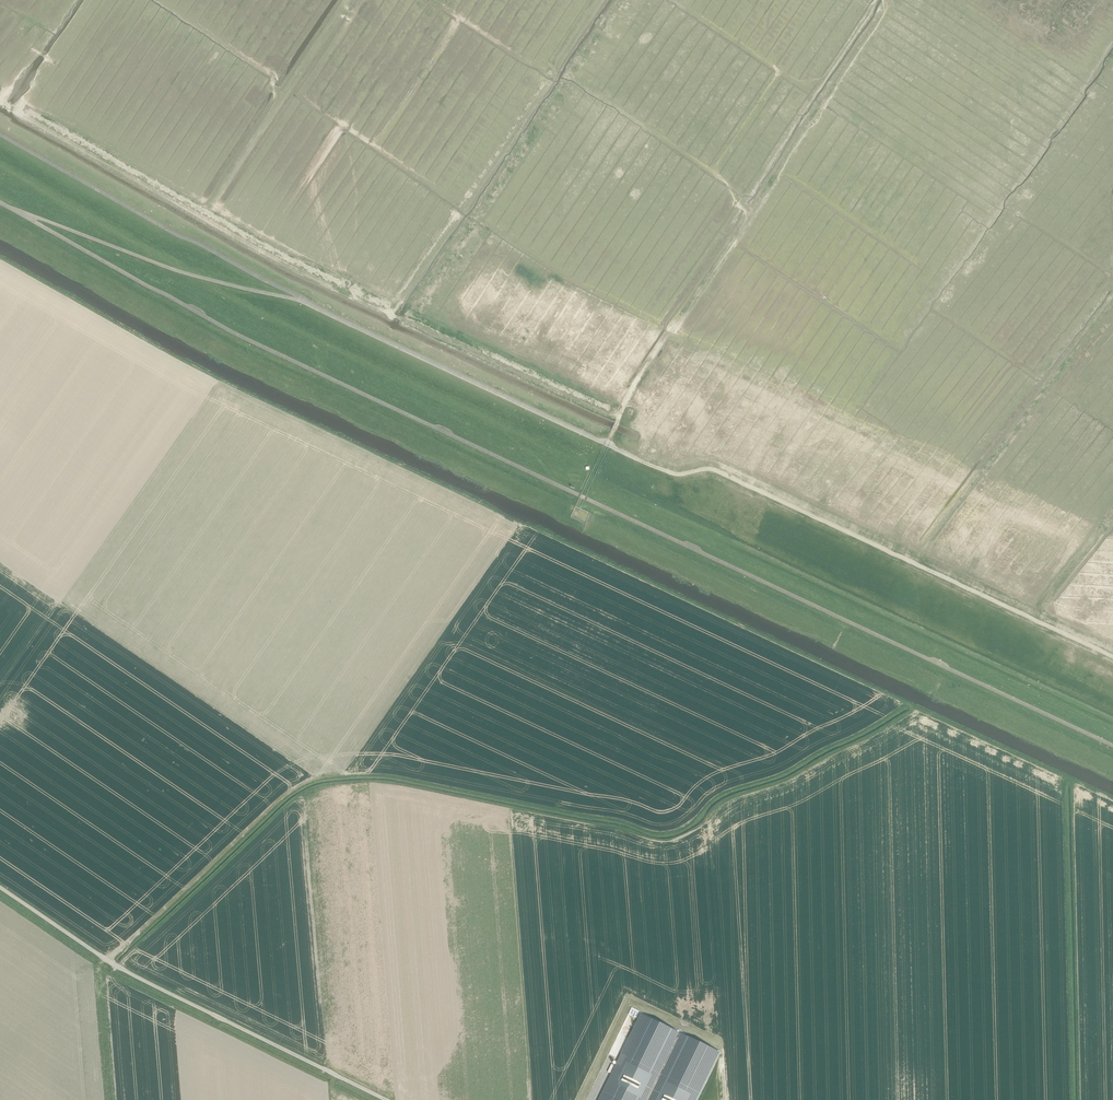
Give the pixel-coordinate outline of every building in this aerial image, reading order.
[(718,1054),(639,1016),(598,1099),(695,1099),(718,1054)]
